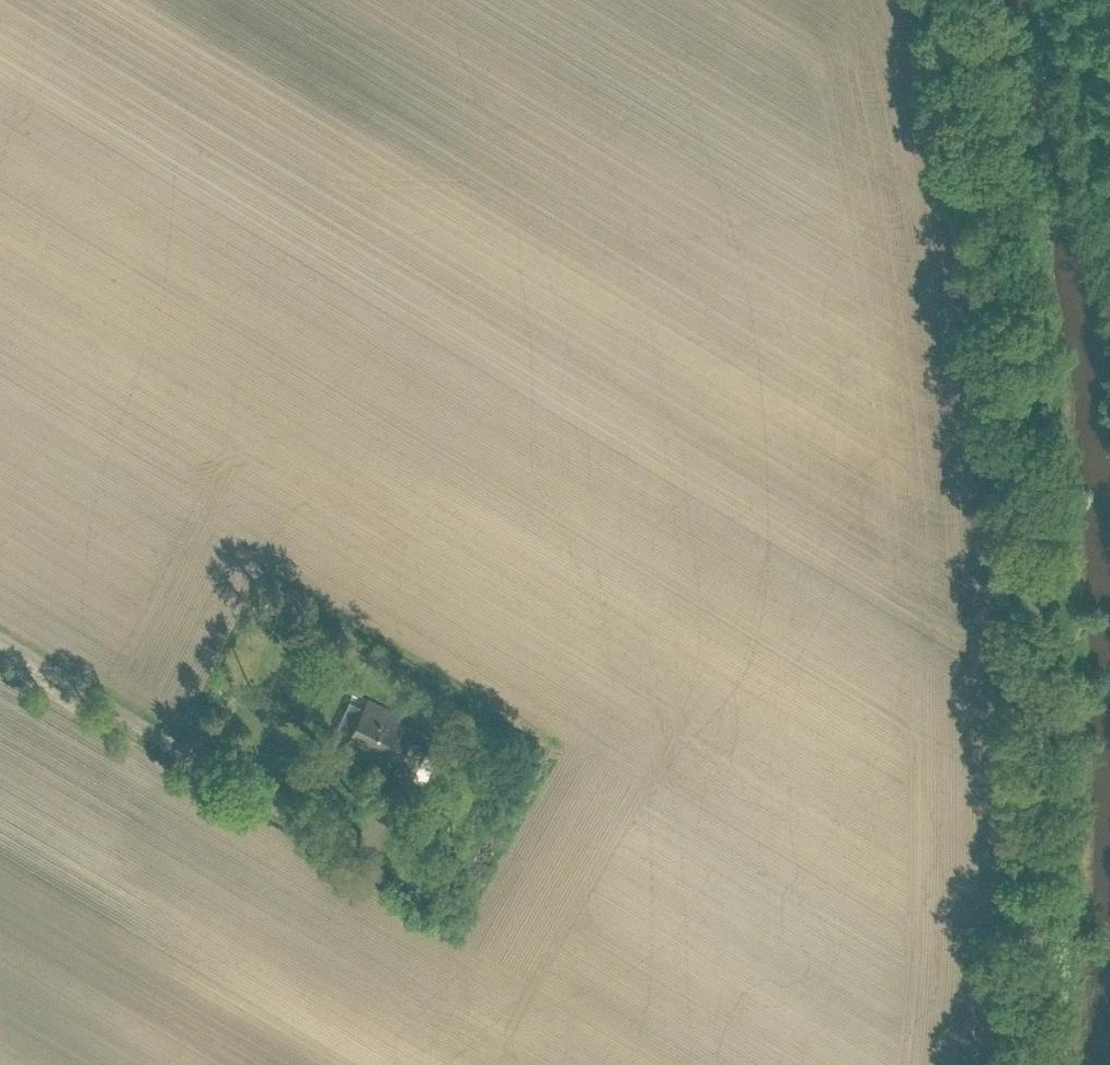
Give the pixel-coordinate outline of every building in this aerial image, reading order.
[(421,773),(432,745),(420,740),(425,727),(398,717),(385,750),(405,758),(402,765),(421,773)] [(433,780),(443,752),(432,748),(422,776),(433,780)]
